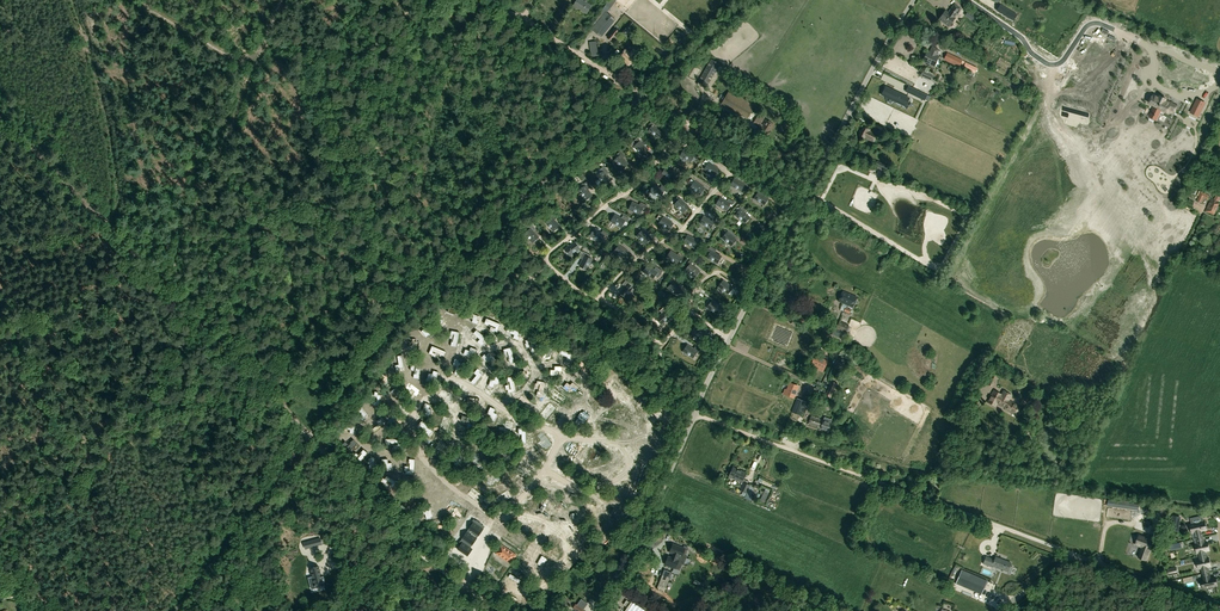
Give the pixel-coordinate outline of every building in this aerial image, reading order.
[(573,6),(587,14),(591,6),(581,0),(577,0),(573,6)] [(954,18),(960,9),(954,5),(948,14),(945,12),(940,19),(949,27),(954,18)] [(1017,14),(1004,7),(1001,13),(1013,21),(1017,14)] [(606,11),(591,29),(601,37),(616,20),(606,11)] [(977,17),(971,13),(968,11),(965,16),(968,18),(973,22),(977,17)] [(613,41),(619,33),(613,29),(607,37),(613,41)] [(682,36),(676,30),(673,34),(679,39),(682,36)] [(926,63),(925,64),(929,66),(930,65),(934,67),(938,57),(936,56),(938,50),(932,48),(929,55),(926,54),(923,62),(926,63)] [(630,54),(626,50),(619,58),(629,66),(638,54),(633,50),(630,54)] [(962,60),(947,53),(943,60),(959,67),(960,65),(962,66),(965,62),(962,60)] [(720,64),(711,59),(697,83),(707,88),(717,69),(720,64)] [(977,67),(966,62),(963,68),(974,73),(977,67)] [(921,77),(931,81),(933,75),(923,71),(921,77)] [(931,96),(908,86),(905,91),(924,101),(925,99),(928,101),(931,96)] [(908,98),(885,87),(885,88),(886,88),(883,94),(882,94),(905,105),(908,98)] [(729,91),(721,104),(748,119),(755,106),(729,91)] [(1168,100),(1165,99),(1164,100),(1155,96),(1151,105),(1157,108),(1154,115),(1160,118),(1163,111),(1170,113),(1171,109),(1173,104),(1167,101),(1168,100)] [(1194,104),(1187,118),(1194,121),(1200,107),(1194,104)] [(765,118),(758,114),(753,123),(759,127),(756,133),(766,139),(774,125),(765,120),(761,128),(760,126),(765,118)] [(882,127),(875,124),(873,129),(880,132),(882,127)] [(648,131),(658,138),(662,132),(653,125),(648,131)] [(859,136),(864,139),(864,137),(874,142),(877,134),(869,131),(869,130),(863,127),(859,136)] [(907,139),(895,134),(892,141),(904,146),(907,139)] [(640,141),(634,146),(642,155),(648,150),(640,141)] [(694,155),(684,149),(681,156),(691,161),(694,155)] [(628,164),(620,155),(614,160),(622,169),(628,164)] [(888,166),(877,161),(875,165),(886,170),(888,166)] [(714,175),(719,169),(709,163),(705,169),(714,175)] [(673,179),(676,173),(665,168),(662,174),(673,179)] [(609,182),(603,172),(597,175),(603,185),(609,182)] [(745,184),(734,179),(731,185),(741,191),(745,184)] [(700,194),(704,188),(695,182),(690,188),(700,194)] [(592,196),(585,186),(579,190),(585,200),(592,196)] [(650,192),(660,198),(662,195),(666,197),(668,193),(664,191),(653,186),(650,192)] [(768,199),(758,192),(754,199),(764,205),(768,199)] [(1197,201),(1202,203),(1204,199),(1208,201),(1210,196),(1201,192),(1197,201)] [(730,204),(720,198),(716,204),(727,210),(730,204)] [(688,207),(679,199),(675,205),(684,212),(688,207)] [(1211,199),(1206,211),(1214,214),(1219,203),(1211,199)] [(643,207),(632,203),(629,209),(640,214),(643,208),(643,207)] [(744,223),(749,218),(741,210),(736,215),(744,223)] [(615,215),(611,221),(621,227),(625,221),(615,215)] [(714,222),(704,216),(700,223),(711,228),(714,222)] [(554,231),(559,226),(551,217),(546,222),(554,231)] [(669,230),(673,224),(663,217),(659,224),(669,230)] [(533,242),(538,237),(530,229),(525,233),(533,242)] [(595,229),(591,235),(600,242),(604,236),(595,229)] [(651,238),(642,230),(637,236),(646,244),(651,238)] [(731,246),(736,240),(727,232),(722,238),(731,246)] [(698,241),(687,236),(684,242),(694,248),(698,241)] [(579,248),(575,242),(565,249),(570,255),(579,248)] [(614,246),(617,248),(615,251),(624,258),(628,252),(616,243),(614,246)] [(580,257),(583,259),(580,266),(586,270),(592,259),(589,258),(591,255),(583,251),(580,257)] [(680,258),(671,251),(667,258),(676,264),(680,258)] [(721,257),(711,251),(707,257),(717,263),(721,257)] [(699,271),(690,264),(686,270),(695,277),(699,271)] [(653,278),(657,272),(647,266),(643,272),(653,278)] [(732,288),(723,281),(719,287),(728,294),(732,288)] [(682,290),(673,282),(668,287),(676,296),(682,290)] [(620,293),(625,298),(633,289),(628,284),(620,293)] [(852,307),(856,297),(843,291),(839,302),(843,303),(840,309),(844,311),(845,307),(847,308),(848,306),(852,307)] [(712,301),(707,307),(716,314),(721,309),(712,301)] [(657,319),(662,324),(670,316),(666,311),(657,319)] [(493,316),(490,327),(497,328),(499,317),(493,316)] [(845,332),(848,325),(839,321),(836,327),(836,328),(845,332)] [(706,333),(697,326),(692,332),(702,338),(706,333)] [(843,339),(845,332),(836,328),(836,327),(832,326),(829,333),(843,339)] [(519,337),(521,328),(513,327),(510,340),(514,341),(515,336),(519,337)] [(458,349),(465,338),(460,335),(453,346),(458,349)] [(405,342),(402,347),(410,353),(413,349),(405,342)] [(436,344),(435,349),(447,353),(449,348),(436,344)] [(697,352),(687,345),(683,351),(693,358),(697,352)] [(823,372),(828,361),(815,355),(811,364),(818,368),(817,369),(823,372)] [(833,366),(841,370),(844,363),(837,359),(833,366)] [(425,382),(429,379),(423,370),(419,373),(425,382)] [(483,372),(477,385),(482,386),(487,374),(483,372)] [(993,372),(986,384),(993,387),(999,375),(993,372)] [(832,381),(825,396),(830,398),(837,383),(832,381)] [(790,383),(787,390),(785,390),(784,394),(793,397),(798,386),(790,383)] [(580,389),(574,398),(579,401),(584,392),(580,389)] [(1021,406),(1009,400),(1012,395),(1008,393),(1005,391),(1002,395),(995,391),(988,402),(996,406),(998,404),(999,405),(1000,406),(1001,407),(1003,407),(1004,408),(1016,415),(1021,406)] [(806,402),(797,398),(792,412),(801,416),(802,413),(805,413),(807,409),(804,408),(806,402)] [(495,408),(490,415),(494,417),(498,410),(495,408)] [(457,413),(464,418),(466,413),(459,409),(457,413)] [(502,413),(495,421),(500,425),(507,417),(502,413)] [(831,423),(832,419),(824,417),(823,420),(811,416),(809,425),(820,429),(828,431),(831,423)] [(515,431),(520,424),(515,420),(510,427),(515,431)] [(471,452),(477,458),(486,448),(480,442),(471,452)] [(559,466),(558,467),(560,470),(565,465),(558,457),(554,460),(559,466)] [(586,462),(595,468),(598,464),(588,459),(586,462)] [(742,482),(746,473),(733,467),(729,477),(742,482)] [(520,470),(516,475),(520,479),(524,474),(520,470)] [(438,491),(436,488),(442,484),(440,481),(430,488),(434,494),(438,491)] [(739,490),(747,493),(751,485),(743,482),(739,490)] [(475,499),(483,490),(480,488),(472,497),(475,499)] [(770,493),(765,490),(762,496),(767,499),(770,493)] [(448,491),(439,501),(443,504),(452,494),(448,491)] [(459,509),(468,514),(472,508),(458,500),(454,509),(458,511),(459,509)] [(1130,502),(1113,500),(1112,506),(1129,508),(1129,503),(1130,502)] [(1105,512),(1104,516),(1145,530),(1149,520),(1108,507),(1107,513),(1105,512)] [(568,509),(565,512),(573,522),(576,520),(568,509)] [(1173,516),(1171,530),(1179,532),(1181,517),(1173,516)] [(1190,524),(1192,533),(1195,533),(1196,538),(1203,537),(1202,531),(1206,530),(1204,521),(1203,522),(1202,516),(1191,519),(1192,524),(1190,524)] [(444,530),(446,524),(443,523),(443,520),(437,519),(435,527),(444,530)] [(565,529),(561,525),(563,523),(559,519),(554,525),(562,533),(565,529)] [(477,538),(478,536),(479,536),(480,536),(483,531),(482,531),(483,529),(473,522),(468,529),(467,531),(462,539),(464,540),(457,549),(467,556),(472,549),(470,548),(472,545),(477,538)] [(1153,540),(1141,536),(1139,535),(1136,544),(1142,547),(1138,557),(1146,560),(1153,540)] [(1209,550),(1207,542),(1204,542),(1203,537),(1196,538),(1194,539),(1197,553),(1198,553),(1199,556),(1206,555),(1205,551),(1209,550)] [(1171,551),(1182,548),(1181,543),(1170,545),(1171,551)] [(669,552),(673,554),(671,557),(668,556),(665,565),(680,570),(682,564),(684,565),(685,561),(687,556),(685,556),(688,550),(673,544),(669,552)] [(496,553),(510,563),(516,555),(501,545),(496,553)] [(1201,568),(1202,574),(1209,572),(1208,567),(1210,566),(1208,557),(1207,558),(1206,555),(1199,556),(1200,559),(1197,560),(1199,569),(1201,568)] [(1009,575),(1011,574),(1013,568),(1013,567),(1010,566),(1011,563),(995,557),(994,560),(986,556),(983,564),(992,567),(992,566),(1007,571),(1006,574),(1009,575)] [(324,581),(323,577),(322,577),(319,566),(317,566),(313,567),(311,568),(313,577),(310,577),(312,584),(315,583),(316,588),(324,586),(323,582),(324,581)] [(1176,567),(1168,569),(1169,575),(1178,573),(1176,567)] [(658,585),(666,588),(672,572),(664,569),(658,585)] [(961,570),(956,583),(981,594),(987,581),(961,570)] [(1210,578),(1209,572),(1202,574),(1203,580),(1201,580),(1203,589),(1217,586),(1215,577),(1210,578)] [(991,595),(1005,603),(1012,592),(995,583),(991,590),(993,591),(991,595)] [(641,602),(653,610),(655,608),(644,599),(641,602)] [(632,601),(625,610),(646,610),(632,601)]
